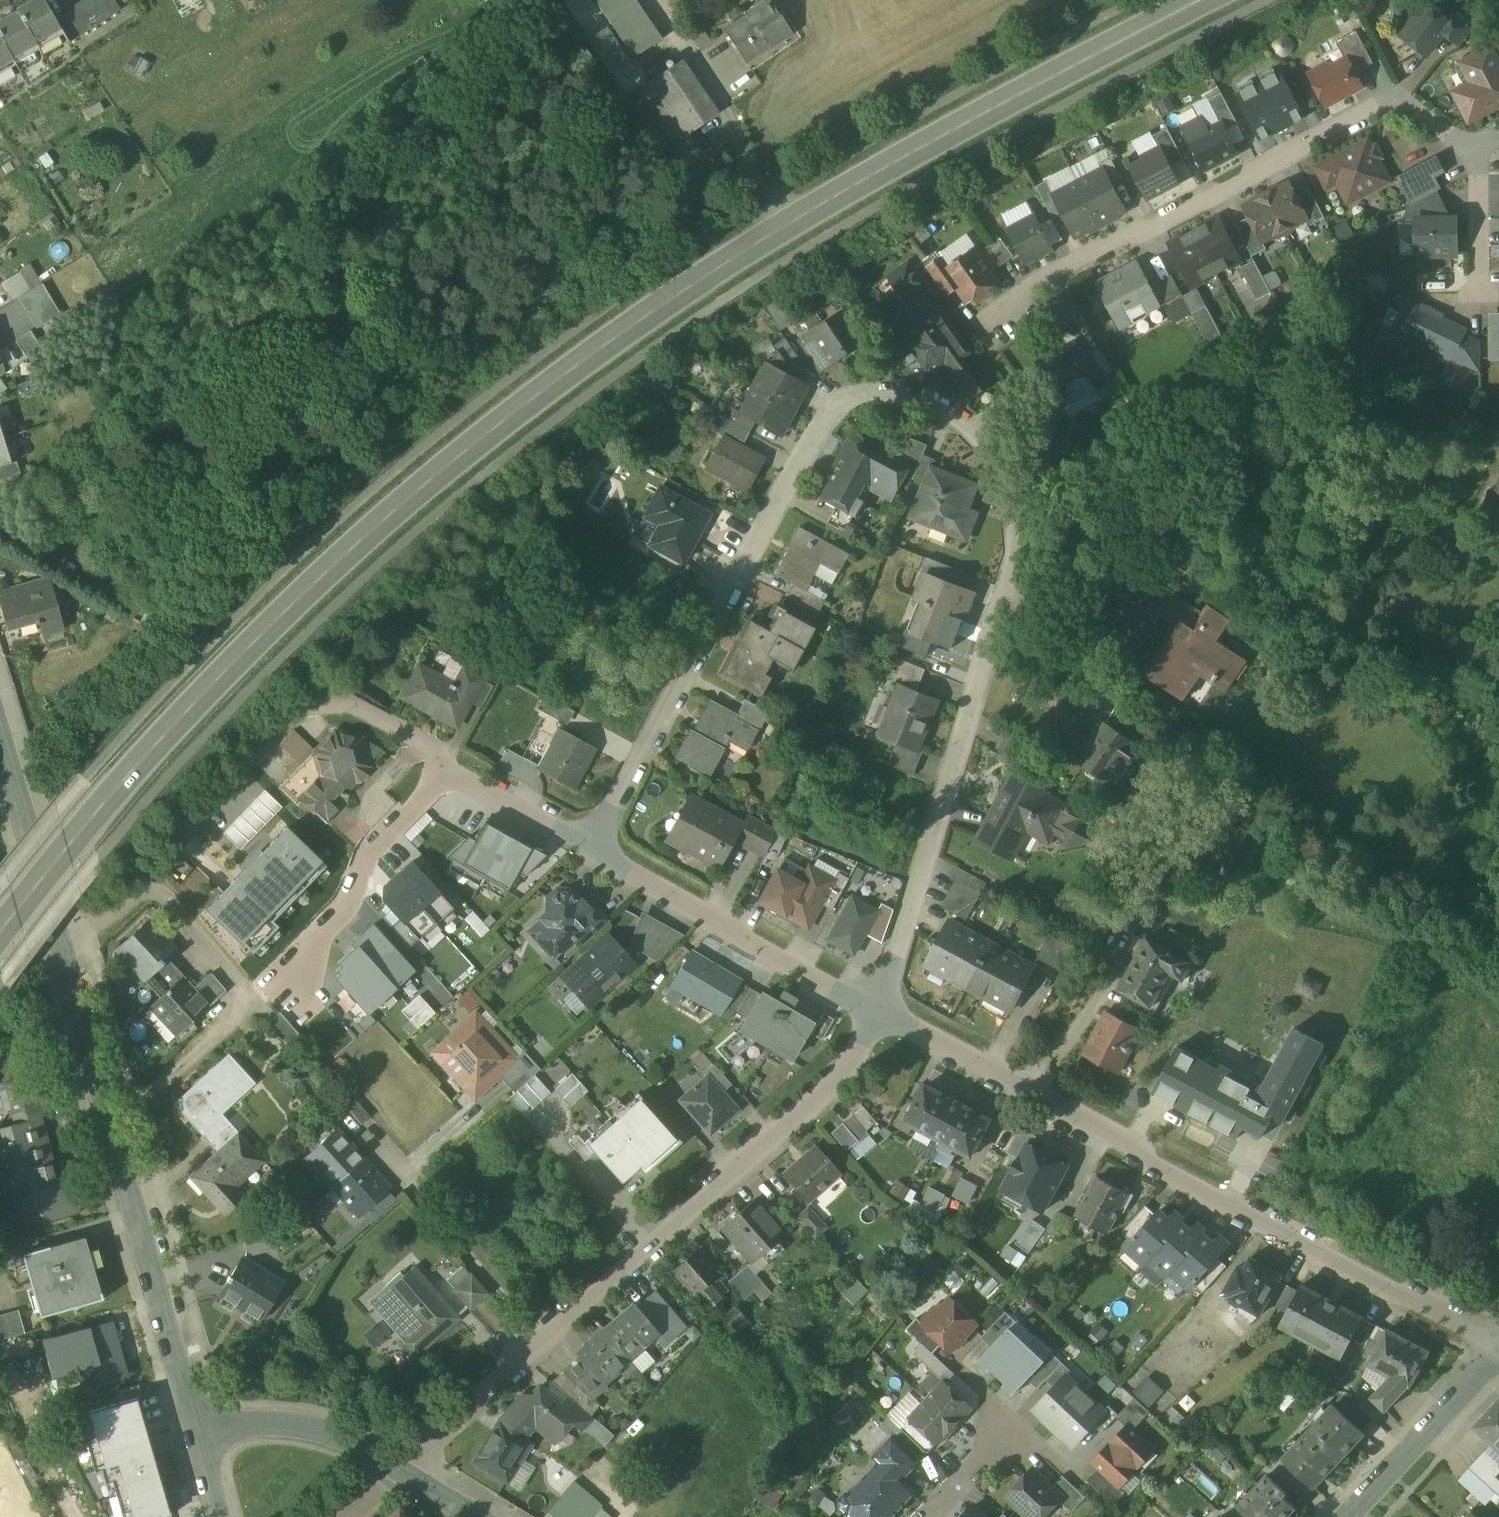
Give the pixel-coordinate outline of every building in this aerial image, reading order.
[(16,8),(17,10),(36,43),(61,30),(54,18),(44,0),(30,0),(16,8)] [(86,0),(82,0),(75,5),(91,29),(101,22),(86,0)] [(100,0),(86,0),(101,22),(111,16),(100,0)] [(114,0),(100,0),(111,16),(121,9),(114,0)] [(636,0),(595,0),(634,57),(662,38),(636,0)] [(769,1),(725,31),(745,61),(768,45),(769,46),(791,31),(780,15),(779,16),(769,1)] [(1446,19),(1426,4),(1416,18),(1409,19),(1398,34),(1427,56),(1444,34),(1448,37),(1462,19),(1452,11),(1446,19)] [(91,29),(75,5),(65,11),(81,35),(91,29)] [(17,10),(0,19),(0,36),(13,58),(37,44),(36,43),(17,10)] [(81,35),(65,11),(54,18),(61,30),(69,43),(81,35)] [(1462,19),(1448,37),(1459,45),(1472,27),(1462,19)] [(1374,64),(1357,31),(1337,42),(1346,60),(1347,59),(1355,74),(1374,64)] [(1495,32),(1478,41),(1484,51),(1491,47),(1498,63),(1498,34),(1495,32)] [(0,36),(0,67),(13,60),(13,58),(0,36)] [(1491,47),(1484,51),(1461,63),(1474,89),(1457,99),(1469,122),(1498,107),(1498,63),(1491,47)] [(1346,60),(1332,67),(1326,65),(1310,74),(1327,106),(1362,88),(1355,74),(1347,59),(1346,60)] [(683,60),(636,91),(671,144),(691,131),(718,113),(683,60)] [(1305,118),(1280,70),(1235,93),(1259,141),(1305,118)] [(1239,125),(1222,94),(1209,101),(1221,124),(1222,124),(1226,132),(1239,125)] [(1221,124),(1207,132),(1201,119),(1183,129),(1205,170),(1237,153),(1226,132),(1222,124),(1221,124)] [(1184,161),(1168,129),(1153,136),(1159,149),(1160,148),(1170,168),(1184,161)] [(691,131),(671,144),(678,154),(697,141),(691,131)] [(1368,141),(1317,168),(1327,188),(1338,183),(1349,203),(1389,182),(1368,141)] [(1159,149),(1144,156),(1146,160),(1131,168),(1148,200),(1178,184),(1170,168),(1160,148),(1159,149)] [(1437,156),(1396,177),(1411,205),(1437,191),(1442,189),(1436,178),(1446,173),(1437,156)] [(1122,178),(1110,157),(1099,163),(1102,170),(1104,170),(1111,184),(1122,178)] [(1102,170),(1079,182),(1100,222),(1109,218),(1110,220),(1125,211),(1111,184),(1104,170),(1102,170)] [(1079,182),(1054,195),(1076,237),(1092,229),(1091,227),(1100,222),(1079,182)] [(1289,182),(1266,194),(1286,232),(1308,220),(1309,220),(1295,193),(1289,182)] [(1325,219),(1309,187),(1295,193),(1309,220),(1308,220),(1311,226),(1325,219)] [(1411,205),(1406,208),(1407,221),(1417,221),(1417,219),(1438,219),(1437,191),(1411,205)] [(1286,232),(1266,194),(1243,206),(1249,218),(1263,244),(1264,243),(1286,232)] [(1035,216),(1009,230),(1026,263),(1053,249),(1035,216)] [(1263,244),(1249,218),(1236,225),(1252,257),(1267,249),(1264,243),(1263,244)] [(1219,219),(1194,232),(1217,274),(1241,261),(1219,219)] [(1438,219),(1417,219),(1417,221),(1417,256),(1456,255),(1456,219),(1438,219)] [(952,261),(977,242),(967,230),(943,249),(952,261)] [(1194,232),(1170,245),(1192,287),(1217,274),(1194,232)] [(990,247),(989,247),(1001,263),(1011,256),(1000,240),(990,247)] [(1001,263),(989,247),(990,247),(989,246),(980,253),(993,272),(1003,265),(1001,263)] [(949,266),(943,271),(957,290),(968,305),(1000,282),(993,272),(980,253),(976,248),(949,266)] [(942,257),(927,268),(947,297),(957,290),(943,271),(949,266),(942,257)] [(1271,293),(1255,261),(1240,268),(1257,300),(1271,293)] [(993,383),(909,264),(889,278),(897,288),(875,304),(892,327),(899,322),(915,345),(912,348),(933,378),(945,369),(961,390),(965,387),(972,398),(993,383)] [(1126,276),(1119,279),(1116,273),(1096,283),(1120,330),(1134,322),(1133,320),(1161,306),(1139,264),(1124,271),(1126,276)] [(20,272),(3,282),(13,300),(30,289),(20,272)] [(1468,330),(1435,314),(1436,312),(1432,310),(1432,309),(1422,304),(1421,305),(1417,303),(1411,317),(1401,312),(1392,330),(1453,359),(1465,334),(1468,330)] [(1207,306),(1192,314),(1209,346),(1223,338),(1207,306)] [(828,322),(801,340),(810,353),(820,346),(832,364),(863,344),(847,320),(833,330),(828,322)] [(1480,342),(1465,334),(1453,359),(1480,372),(1480,342)] [(34,355),(20,337),(13,341),(26,360),(34,355)] [(799,359),(785,339),(774,347),(777,351),(779,350),(789,365),(799,359)] [(1087,346),(1066,357),(1063,352),(1054,357),(1057,362),(1042,370),(1058,400),(1073,393),(1075,398),(1092,389),(1089,384),(1103,377),(1087,346)] [(789,365),(779,350),(777,351),(763,360),(767,365),(754,389),(795,411),(808,386),(785,373),(789,366),(789,365)] [(795,411),(754,389),(741,413),(741,414),(756,421),(782,435),(795,411)] [(756,421),(741,414),(741,413),(734,410),(729,420),(750,431),(756,421)] [(726,419),(717,414),(708,429),(718,434),(726,419)] [(729,420),(726,419),(718,434),(723,436),(733,441),(735,438),(742,442),(748,431),(750,432),(750,431),(729,420)] [(733,441),(723,436),(705,469),(747,491),(763,461),(739,448),(740,445),(733,441)] [(4,438),(0,439),(0,467),(12,463),(4,438)] [(837,471),(869,489),(873,483),(889,492),(885,498),(891,501),(904,476),(914,480),(924,456),(928,446),(910,439),(899,459),(888,454),(889,452),(888,452),(884,460),(851,442),(850,444),(851,445),(837,471)] [(914,480),(908,494),(918,498),(930,467),(934,468),(936,461),(924,456),(914,480)] [(934,468),(930,467),(918,498),(910,518),(967,540),(977,514),(968,510),(977,486),(934,468)] [(869,489),(837,471),(835,471),(822,496),(856,514),(869,489)] [(1494,493),(1487,491),(1478,517),(1498,524),(1498,479),(1494,493)] [(709,514),(660,487),(644,517),(660,526),(649,546),(682,564),(709,514)] [(858,526),(836,514),(827,529),(850,541),(858,526)] [(852,555),(801,528),(776,576),(793,586),(806,593),(807,591),(827,602),(852,555)] [(966,573),(928,558),(922,574),(927,576),(927,574),(960,587),(966,573)] [(1203,613),(1142,573),(1124,599),(1159,622),(1162,617),(1174,625),(1143,673),(1183,699),(1200,674),(1226,691),(1245,661),(1216,642),(1230,620),(1208,606),(1203,613)] [(960,587),(927,574),(927,576),(918,599),(927,603),(915,633),(952,648),(974,593),(960,587)] [(0,594),(0,607),(6,630),(18,627),(18,621),(34,617),(36,625),(39,625),(42,635),(63,629),(56,602),(55,602),(52,591),(29,597),(26,586),(0,594)] [(827,602),(807,591),(806,593),(793,586),(787,597),(788,598),(820,615),(827,602)] [(820,615),(788,598),(782,611),(813,628),(820,615)] [(770,633),(752,623),(724,675),(763,695),(781,662),(793,669),(815,629),(813,628),(782,611),(770,633)] [(465,667),(451,659),(441,678),(419,667),(403,697),(428,711),(429,709),(439,715),(438,716),(457,727),(470,703),(483,680),(483,679),(464,669),(465,667)] [(926,670),(903,662),(898,675),(921,684),(926,670)] [(494,686),(483,680),(470,703),(481,709),(494,686)] [(938,701),(898,686),(879,736),(919,751),(938,701)] [(571,709),(551,698),(542,714),(562,725),(571,709)] [(770,713),(749,702),(740,718),(739,720),(760,731),(770,713)] [(740,718),(712,703),(701,724),(704,725),(698,736),(692,733),(678,759),(710,777),(730,740),(750,750),(760,731),(739,720),(740,718)] [(1102,733),(1080,765),(1104,781),(1111,770),(1122,778),(1135,759),(1127,753),(1135,742),(1106,722),(1101,729),(1102,733)] [(596,749),(559,729),(539,766),(537,769),(540,771),(574,790),(596,749)] [(280,744),(301,766),(316,751),(294,730),(280,744)] [(361,739),(335,732),(333,733),(322,744),(316,751),(301,766),(280,788),(298,805),(302,800),(315,813),(316,812),(326,821),(334,813),(325,804),(337,792),(334,783),(350,786),(361,775),(370,766),(369,765),(383,750),(361,738),(361,739)] [(1032,753),(1010,735),(998,754),(1023,768),(1032,753)] [(933,775),(937,753),(923,751),(919,773),(933,775)] [(1040,791),(1008,775),(989,815),(1007,824),(995,848),(1009,855),(1027,818),(1038,823),(1061,834),(1065,843),(1084,834),(1086,833),(1076,812),(1074,813),(1058,805),(1059,803),(1040,793),(1040,791)] [(223,833),(241,850),(283,807),(265,790),(223,833)] [(743,824),(691,797),(690,799),(691,800),(683,815),(682,814),(668,840),(720,867),(743,824)] [(1007,824),(989,815),(975,842),(989,849),(990,846),(995,848),(1007,824)] [(775,829),(753,818),(740,841),(742,842),(743,841),(765,852),(764,854),(765,855),(775,829)] [(1224,819),(1202,864),(1226,877),(1249,831),(1224,819)] [(468,837),(447,857),(484,878),(507,834),(487,824),(476,842),(468,837)] [(208,910),(253,954),(279,927),(272,920),(325,867),(288,830),(208,910)] [(518,875),(524,878),(547,855),(507,834),(484,878),(509,891),(518,875)] [(779,859),(768,853),(762,863),(773,869),(779,859)] [(395,876),(438,924),(455,909),(415,864),(407,871),(404,868),(395,876)] [(809,867),(800,884),(802,885),(785,916),(808,928),(821,904),(834,881),(833,880),(809,867)] [(800,884),(777,871),(760,902),(785,916),(802,885),(800,884)] [(985,885),(958,871),(952,883),(956,885),(979,897),(985,885)] [(837,872),(833,880),(834,881),(821,904),(831,910),(849,879),(837,872)] [(438,924),(395,876),(383,885),(382,900),(419,941),(438,924)] [(979,897),(956,885),(944,910),(967,922),(979,897)] [(576,899),(569,891),(558,891),(550,898),(549,910),(540,918),(548,927),(537,937),(553,955),(571,939),(573,941),(575,939),(581,946),(608,922),(592,905),(589,908),(579,897),(576,899)] [(866,934),(879,912),(853,897),(829,940),(855,954),(866,934)] [(879,912),(866,934),(883,944),(895,910),(883,904),(879,912)] [(681,936),(647,917),(631,945),(656,959),(681,936)] [(150,921),(117,951),(118,952),(117,957),(123,963),(128,962),(131,959),(147,976),(143,979),(144,980),(163,963),(164,963),(177,950),(150,921)] [(990,944),(950,923),(926,968),(968,990),(990,944)] [(414,971),(373,926),(354,943),(357,947),(395,988),(414,971)] [(1078,947),(1051,933),(1039,957),(1065,970),(1078,947)] [(608,938),(564,978),(588,1004),(605,989),(607,992),(620,980),(618,977),(632,964),(608,938)] [(1147,938),(1119,990),(1151,1007),(1170,973),(1183,981),(1193,962),(1147,938)] [(1031,965),(990,944),(968,990),(1007,1010),(1031,965)] [(395,988),(357,947),(340,962),(344,966),(339,971),(342,974),(338,979),(345,986),(347,988),(350,986),(371,1010),(395,988)] [(740,980),(690,950),(669,986),(719,1016),(723,1009),(725,1005),(739,983),(740,980)] [(164,963),(163,963),(144,980),(160,997),(179,980),(164,963)] [(226,990),(211,973),(195,988),(211,1005),(226,990)] [(160,997),(149,1008),(150,1009),(152,1007),(162,1018),(153,1026),(168,1042),(175,1036),(176,1037),(211,1005),(195,988),(184,976),(179,980),(160,997)] [(750,988),(739,983),(725,1005),(736,1011),(737,1011),(750,988)] [(347,988),(345,986),(333,997),(352,1017),(356,1013),(361,1018),(371,1010),(350,986),(347,988)] [(761,995),(750,988),(737,1011),(748,1018),(761,995)] [(469,989),(460,996),(471,1009),(479,1002),(469,989)] [(417,1027),(438,1011),(422,991),(401,1007),(417,1027)] [(811,1023),(762,994),(761,995),(748,1018),(741,1030),(736,1034),(735,1033),(717,1048),(728,1062),(756,1038),(771,1047),(770,1047),(785,1055),(791,1058),(801,1041),(802,1042),(805,1036),(804,1036),(811,1023)] [(736,1011),(725,1005),(723,1009),(719,1016),(718,1018),(728,1024),(736,1011)] [(1107,1011),(1084,1055),(1118,1073),(1142,1029),(1107,1011)] [(272,1021),(296,1044),(305,1035),(281,1012),(272,1021)] [(515,1059),(476,1016),(450,1039),(456,1047),(458,1049),(452,1053),(466,1068),(457,1076),(475,1096),(498,1075),(515,1059)] [(1261,1087),(1174,1042),(1148,1091),(1237,1138),(1242,1128),(1262,1139),(1271,1121),(1283,1127),(1325,1046),(1292,1028),(1261,1087)] [(540,1069),(524,1051),(515,1059),(517,1058),(533,1076),(540,1069)] [(229,1053),(174,1104),(217,1151),(238,1132),(218,1110),(251,1080),(255,1084),(256,1083),(229,1053)] [(553,1086),(572,1069),(559,1055),(541,1073),(553,1086)] [(355,1074),(341,1058),(334,1065),(347,1081),(355,1074)] [(515,1059),(498,1075),(514,1092),(529,1079),(529,1080),(533,1076),(517,1058),(515,1059)] [(732,1084),(713,1064),(703,1072),(707,1077),(708,1076),(722,1093),(732,1084)] [(571,1105),(590,1088),(573,1070),(554,1087),(571,1105)] [(32,1113),(49,1108),(39,1075),(3,1086),(0,1090),(0,1107),(9,1113),(23,1108),(25,1115),(32,1113)] [(707,1077),(695,1088),(695,1087),(692,1089),(693,1089),(681,1100),(710,1133),(737,1109),(722,1093),(708,1076),(707,1077)] [(991,1119),(926,1085),(907,1122),(972,1156),(991,1119)] [(565,1104),(552,1091),(524,1117),(537,1130),(565,1104)] [(640,1097),(588,1142),(629,1190),(681,1145),(640,1097)] [(371,1117),(355,1098),(346,1106),(362,1124),(371,1117)] [(876,1121),(861,1102),(850,1111),(852,1113),(865,1129),(876,1121)] [(25,1115),(27,1121),(0,1129),(0,1159),(1,1160),(6,1152),(12,1151),(22,1187),(53,1178),(55,1177),(52,1165),(45,1162),(32,1113),(25,1115)] [(865,1129),(852,1113),(842,1121),(857,1138),(866,1131),(865,1129)] [(857,1138),(842,1121),(830,1131),(846,1149),(858,1140),(857,1138)] [(337,1130),(306,1158),(318,1171),(321,1168),(335,1183),(327,1191),(328,1192),(364,1159),(337,1130)] [(217,1151),(190,1176),(217,1206),(226,1198),(231,1203),(242,1194),(236,1187),(236,1188),(232,1183),(261,1157),(238,1132),(217,1151)] [(1066,1160),(1031,1141),(1013,1175),(1048,1194),(1066,1160)] [(816,1145),(784,1173),(809,1201),(841,1173),(816,1145)] [(364,1159),(328,1192),(328,1193),(336,1185),(348,1198),(347,1200),(348,1202),(347,1203),(360,1217),(391,1188),(364,1159)] [(971,1201),(979,1183),(962,1175),(954,1193),(971,1201)] [(22,1187),(16,1188),(15,1187),(11,1195),(11,1196),(6,1204),(22,1213),(22,1214),(23,1214),(35,1211),(52,1221),(61,1219),(63,1214),(61,1204),(64,1197),(62,1190),(56,1186),(53,1178),(22,1187)] [(1092,1185),(1087,1195),(1089,1196),(1078,1218),(1108,1234),(1120,1211),(1124,1214),(1135,1195),(1125,1189),(1124,1192),(1099,1178),(1095,1186),(1092,1185)] [(919,1205),(939,1217),(951,1196),(931,1184),(919,1205)] [(738,1213),(768,1248),(784,1234),(754,1199),(738,1213)] [(1156,1214),(1146,1206),(1122,1232),(1132,1241),(1156,1214)] [(1047,1207),(1026,1238),(1036,1245),(1046,1230),(1058,1212),(1047,1207)] [(824,1227),(808,1210),(798,1219),(814,1236),(824,1227)] [(1168,1220),(1158,1211),(1156,1214),(1132,1241),(1126,1247),(1146,1264),(1150,1260),(1182,1224),(1185,1221),(1175,1212),(1168,1220)] [(768,1248),(738,1213),(722,1228),(752,1262),(768,1248)] [(1190,1232),(1182,1224),(1150,1260),(1168,1276),(1172,1272),(1204,1236),(1207,1233),(1197,1224),(1190,1232)] [(1204,1236),(1172,1272),(1191,1288),(1194,1285),(1218,1258),(1229,1245),(1219,1236),(1213,1244),(1204,1236)] [(85,1237),(22,1255),(40,1317),(103,1299),(85,1237)] [(696,1250),(683,1261),(681,1259),(673,1266),(675,1268),(672,1271),(705,1310),(718,1298),(706,1284),(717,1275),(696,1250)] [(1218,1258),(1194,1285),(1203,1293),(1227,1266),(1218,1258)] [(282,1284),(242,1259),(231,1278),(230,1277),(227,1281),(229,1281),(213,1306),(214,1307),(223,1292),(245,1306),(243,1309),(260,1319),(282,1284)] [(1281,1276),(1249,1260),(1244,1270),(1239,1267),(1225,1293),(1231,1296),(1230,1297),(1261,1313),(1268,1302),(1279,1280),(1281,1276)] [(762,1282),(747,1264),(736,1274),(752,1291),(762,1282)] [(462,1266),(446,1280),(456,1291),(471,1277),(462,1266)] [(442,1305),(433,1294),(436,1292),(414,1267),(404,1276),(400,1272),(386,1285),(389,1288),(374,1301),(405,1337),(399,1342),(413,1358),(459,1318),(445,1302),(442,1305)] [(752,1291),(736,1274),(727,1282),(742,1299),(752,1291)] [(486,1294),(471,1277),(456,1291),(471,1308),(486,1294)] [(1290,1285),(1279,1280),(1268,1302),(1278,1307),(1290,1285)] [(1290,1285),(1278,1307),(1287,1312),(1298,1290),(1290,1285)] [(1362,1317),(1301,1285),(1298,1290),(1287,1312),(1280,1324),(1341,1356),(1351,1338),(1362,1318),(1362,1317)] [(977,1324),(951,1299),(943,1307),(937,1307),(931,1312),(932,1318),(925,1326),(943,1343),(952,1351),(977,1324)] [(656,1333),(633,1307),(618,1320),(617,1319),(616,1320),(617,1321),(605,1332),(627,1359),(656,1333)] [(0,1316),(0,1340),(25,1333),(18,1311),(0,1316)] [(1017,1322),(1006,1311),(982,1337),(992,1347),(1009,1329),(1017,1322)] [(943,1343),(925,1326),(917,1318),(907,1329),(923,1344),(934,1354),(943,1343)] [(1374,1325),(1362,1318),(1351,1338),(1364,1345),(1374,1325)] [(1377,1326),(1366,1345),(1375,1350),(1386,1331),(1377,1326)] [(110,1327),(84,1334),(98,1382),(100,1381),(121,1375),(124,1374),(110,1327)] [(992,1347),(979,1361),(988,1370),(991,1367),(999,1375),(1026,1346),(1009,1329),(992,1347)] [(1426,1353),(1386,1330),(1386,1331),(1375,1350),(1363,1371),(1372,1376),(1373,1374),(1377,1376),(1375,1380),(1380,1385),(1368,1398),(1381,1411),(1383,1412),(1408,1384),(1426,1353)] [(605,1332),(576,1357),(578,1360),(593,1377),(601,1386),(602,1385),(616,1373),(614,1371),(627,1359),(605,1332)] [(934,1354),(923,1344),(914,1353),(940,1378),(949,1368),(934,1354)] [(1044,1362),(1026,1346),(999,1375),(1007,1382),(1005,1385),(1014,1394),(1028,1380),(1044,1363),(1044,1362)] [(1052,1353),(1044,1362),(1044,1363),(1028,1380),(1038,1389),(1046,1380),(1063,1363),(1052,1353)] [(593,1377),(578,1360),(563,1374),(577,1390),(578,1390),(593,1377)] [(1063,1363),(1046,1380),(1055,1389),(1067,1376),(1068,1376),(1072,1372),(1063,1363)] [(1149,1372),(1133,1388),(1149,1404),(1165,1388),(1149,1372)] [(1346,1372),(1334,1385),(1347,1397),(1359,1384),(1346,1372)] [(591,1400),(578,1390),(577,1390),(563,1374),(551,1384),(568,1399),(590,1419),(599,1407),(591,1400)] [(1283,1374),(1265,1394),(1284,1411),(1302,1391),(1283,1374)] [(121,1375),(100,1381),(104,1394),(112,1392),(124,1388),(121,1375)] [(1055,1389),(1035,1410),(1043,1418),(1042,1421),(1052,1430),(1086,1394),(1068,1376),(1067,1376),(1055,1389)] [(593,1377),(578,1390),(591,1400),(605,1388),(602,1385),(601,1386),(593,1377)] [(973,1408),(945,1381),(927,1400),(955,1427),(973,1408)] [(124,1388),(112,1392),(117,1407),(140,1401),(135,1385),(124,1388)] [(559,1408),(538,1389),(518,1412),(515,1409),(500,1426),(523,1441),(534,1429),(553,1446),(554,1444),(551,1442),(570,1421),(579,1429),(578,1431),(579,1431),(590,1419),(568,1399),(559,1408)] [(1086,1394),(1052,1430),(1062,1439),(1065,1439),(1073,1446),(1105,1412),(1086,1394)] [(1366,1396),(1357,1406),(1373,1420),(1381,1411),(1368,1398),(1366,1396)] [(1135,1398),(1117,1417),(1127,1427),(1129,1425),(1134,1430),(1150,1412),(1135,1398)] [(955,1427),(927,1400),(909,1418),(910,1420),(936,1444),(938,1446),(955,1427)] [(1475,1427),(1498,1449),(1498,1401),(1475,1427)] [(1357,1406),(1354,1404),(1347,1412),(1365,1429),(1373,1420),(1357,1406)] [(1333,1405),(1283,1459),(1314,1488),(1364,1434),(1333,1405)] [(609,1441),(615,1429),(593,1416),(586,1428),(609,1441)] [(153,1437),(144,1440),(137,1417),(98,1428),(107,1461),(134,1453),(145,1493),(167,1487),(153,1437)] [(936,1444),(910,1420),(902,1429),(928,1453),(936,1444)] [(500,1428),(488,1446),(484,1444),(471,1464),(504,1486),(515,1469),(511,1467),(513,1463),(510,1461),(523,1441),(500,1426),(498,1424),(497,1426),(500,1428)] [(1134,1430),(1129,1425),(1127,1427),(1111,1444),(1137,1469),(1155,1450),(1134,1430)] [(916,1462),(893,1440),(876,1457),(882,1463),(900,1479),(916,1462)] [(1137,1469),(1111,1444),(1093,1463),(1099,1468),(1119,1488),(1120,1487),(1137,1469)] [(1487,1451),(1470,1469),(1488,1485),(1498,1473),(1498,1462),(1487,1451)] [(851,1496),(847,1496),(842,1501),(842,1507),(847,1512),(851,1512),(857,1516),(889,1516),(913,1492),(900,1479),(882,1463),(851,1496)] [(1119,1488),(1099,1468),(1088,1480),(1114,1505),(1126,1492),(1120,1487),(1119,1488)] [(1033,1469),(1007,1497),(1028,1516),(1043,1516),(1059,1500),(1062,1497),(1052,1487),(1033,1469)] [(1470,1469),(1458,1482),(1485,1506),(1491,1499),(1497,1505),(1498,1503),(1498,1495),(1488,1485),(1470,1469)] [(1086,1497),(1063,1476),(1052,1487),(1062,1497),(1059,1500),(1072,1512),(1086,1497)] [(1265,1477),(1236,1508),(1246,1516),(1284,1516),(1293,1508),(1279,1496),(1282,1493),(1265,1477)] [(583,1489),(568,1507),(570,1509),(579,1516),(592,1516),(602,1505),(583,1489)] [(974,1506),(963,1516),(986,1516),(974,1506)]
